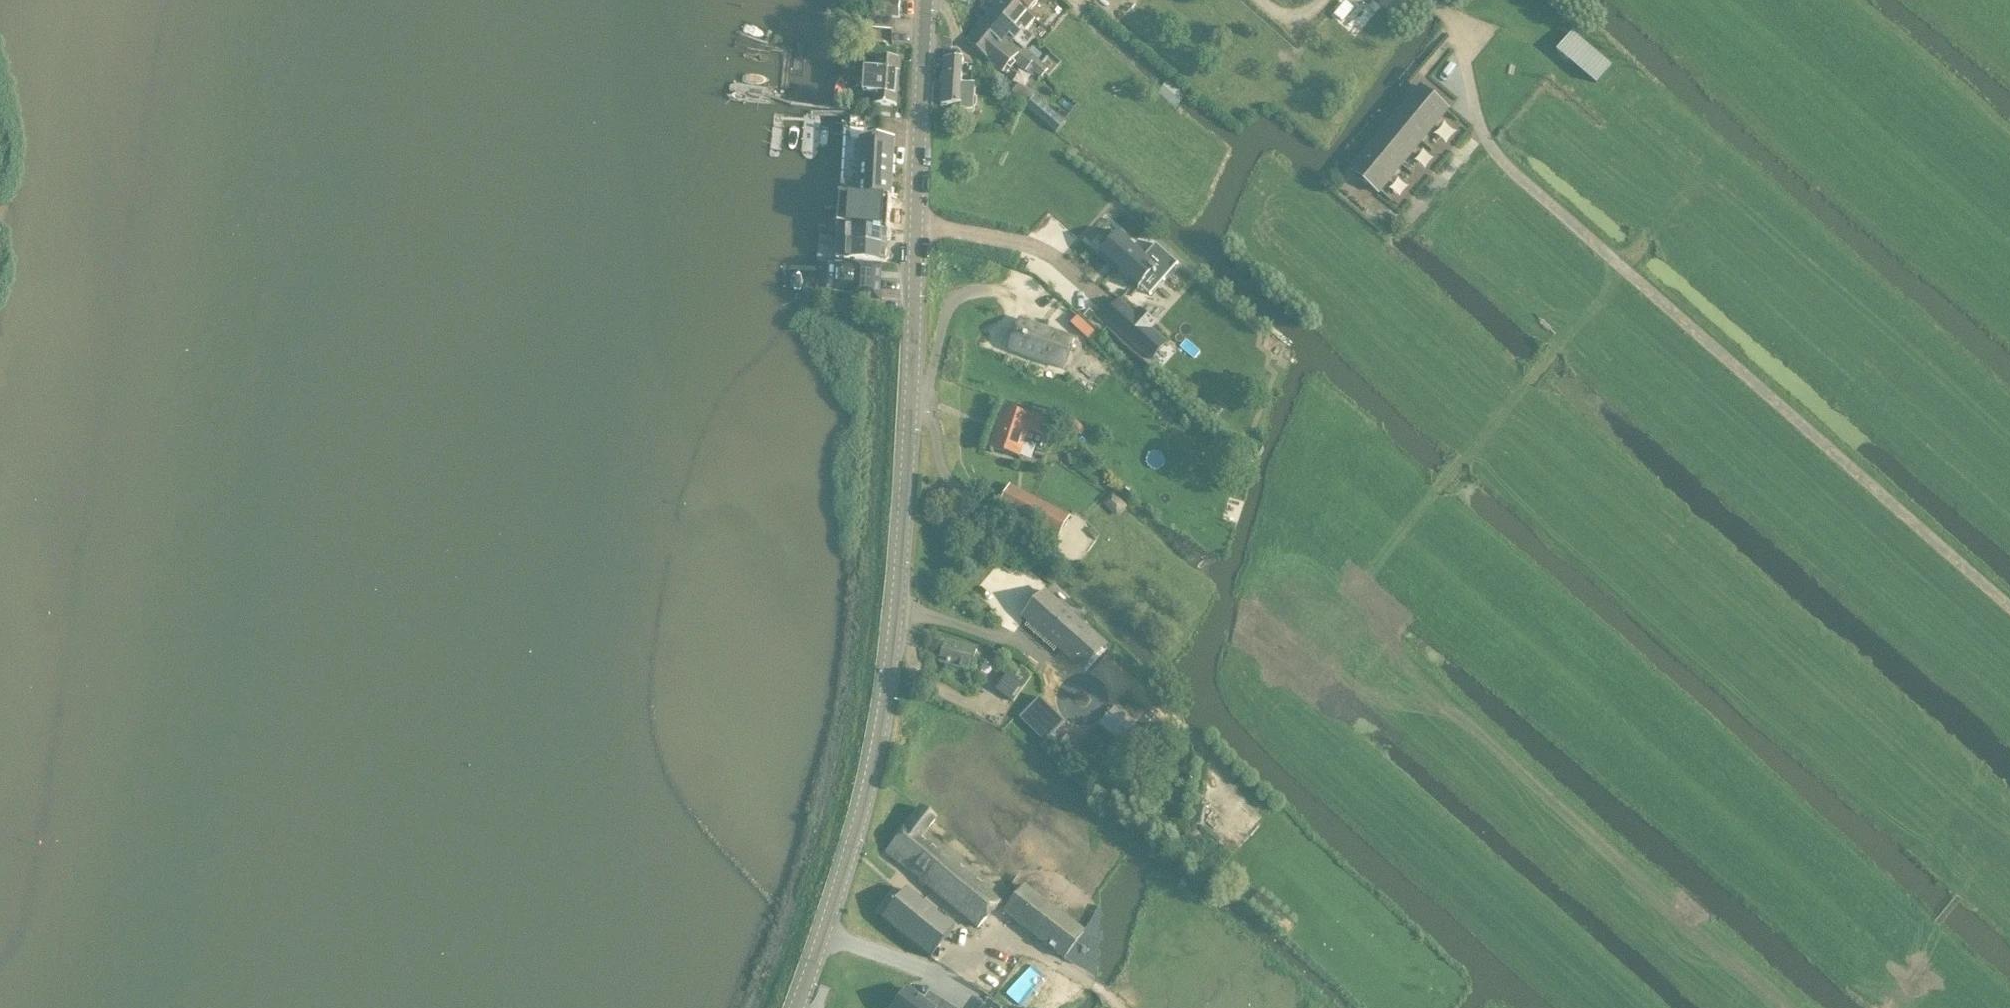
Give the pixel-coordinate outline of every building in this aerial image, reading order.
[(876,16),(900,18),(901,0),(877,0),(876,16)] [(1025,31),(1036,20),(1028,14),(1012,0),(1003,0),(993,11),(1015,29),(1018,25),(1025,31)] [(1028,14),(1040,0),(1012,0),(1028,14)] [(993,11),(967,41),(979,52),(1003,73),(1013,61),(1026,72),(1029,67),(1032,64),(1044,75),(1048,70),(1036,59),(1025,50),(1034,39),(1025,31),(1018,25),(1015,29),(993,11)] [(892,31),(893,19),(868,17),(867,29),(892,31)] [(865,93),(877,94),(876,106),(898,108),(901,60),(879,58),(878,70),(866,69),(865,93)] [(942,105),(953,106),(953,111),(973,113),(975,87),(962,86),(963,62),(945,61),(942,105)] [(1350,170),(1349,171),(1379,196),(1450,110),(1435,98),(1422,87),(1420,85),(1384,130),(1350,170)] [(1036,96),(1027,106),(1031,110),(1042,119),(1058,133),(1066,123),(1051,110),(1036,96)] [(862,138),(858,198),(891,200),(894,140),(862,138)] [(841,197),(839,229),(881,231),(889,232),(890,232),(892,200),(891,200),(858,198),(841,197)] [(839,229),(838,244),(888,247),(888,242),(891,240),(892,236),(889,233),(889,232),(881,231),(839,229)] [(1119,235),(1100,256),(1138,290),(1141,287),(1150,294),(1177,264),(1156,246),(1145,258),(1119,235)] [(837,259),(839,259),(887,262),(887,261),(890,259),(891,255),(887,252),(888,247),(838,244),(837,259)] [(839,267),(837,294),(855,295),(855,301),(861,302),(864,304),(871,304),(873,302),(880,303),(882,268),(857,266),(857,268),(839,267)] [(1119,300),(1104,317),(1152,360),(1167,344),(1151,329),(1157,323),(1140,308),(1135,314),(1119,300)] [(1021,318),(1009,351),(1065,371),(1076,338),(1021,318)] [(1020,458),(1026,440),(1028,432),(1045,438),(1050,423),(1033,417),(1005,408),(991,449),(1020,458)] [(1059,538),(1069,519),(1010,489),(1000,508),(1059,538)] [(1128,507),(1114,493),(1103,503),(1117,518),(1128,507)] [(1047,592),(1024,617),(1079,665),(1101,641),(1047,592)] [(946,642),(940,663),(971,672),(977,650),(946,642)] [(1007,674),(996,689),(1014,702),(1033,675),(1022,667),(1021,669),(1008,659),(1000,669),(1007,674)] [(1020,718),(1046,743),(1066,723),(1040,698),(1020,718)] [(934,821),(919,809),(885,853),(978,930),(1005,896),(926,831),(934,821)] [(1063,959),(1083,932),(1024,887),(1003,914),(1063,959)] [(930,958),(932,956),(953,930),(905,890),(882,919),(930,958)] [(893,1007),(936,1007),(906,988),(893,1007)]
